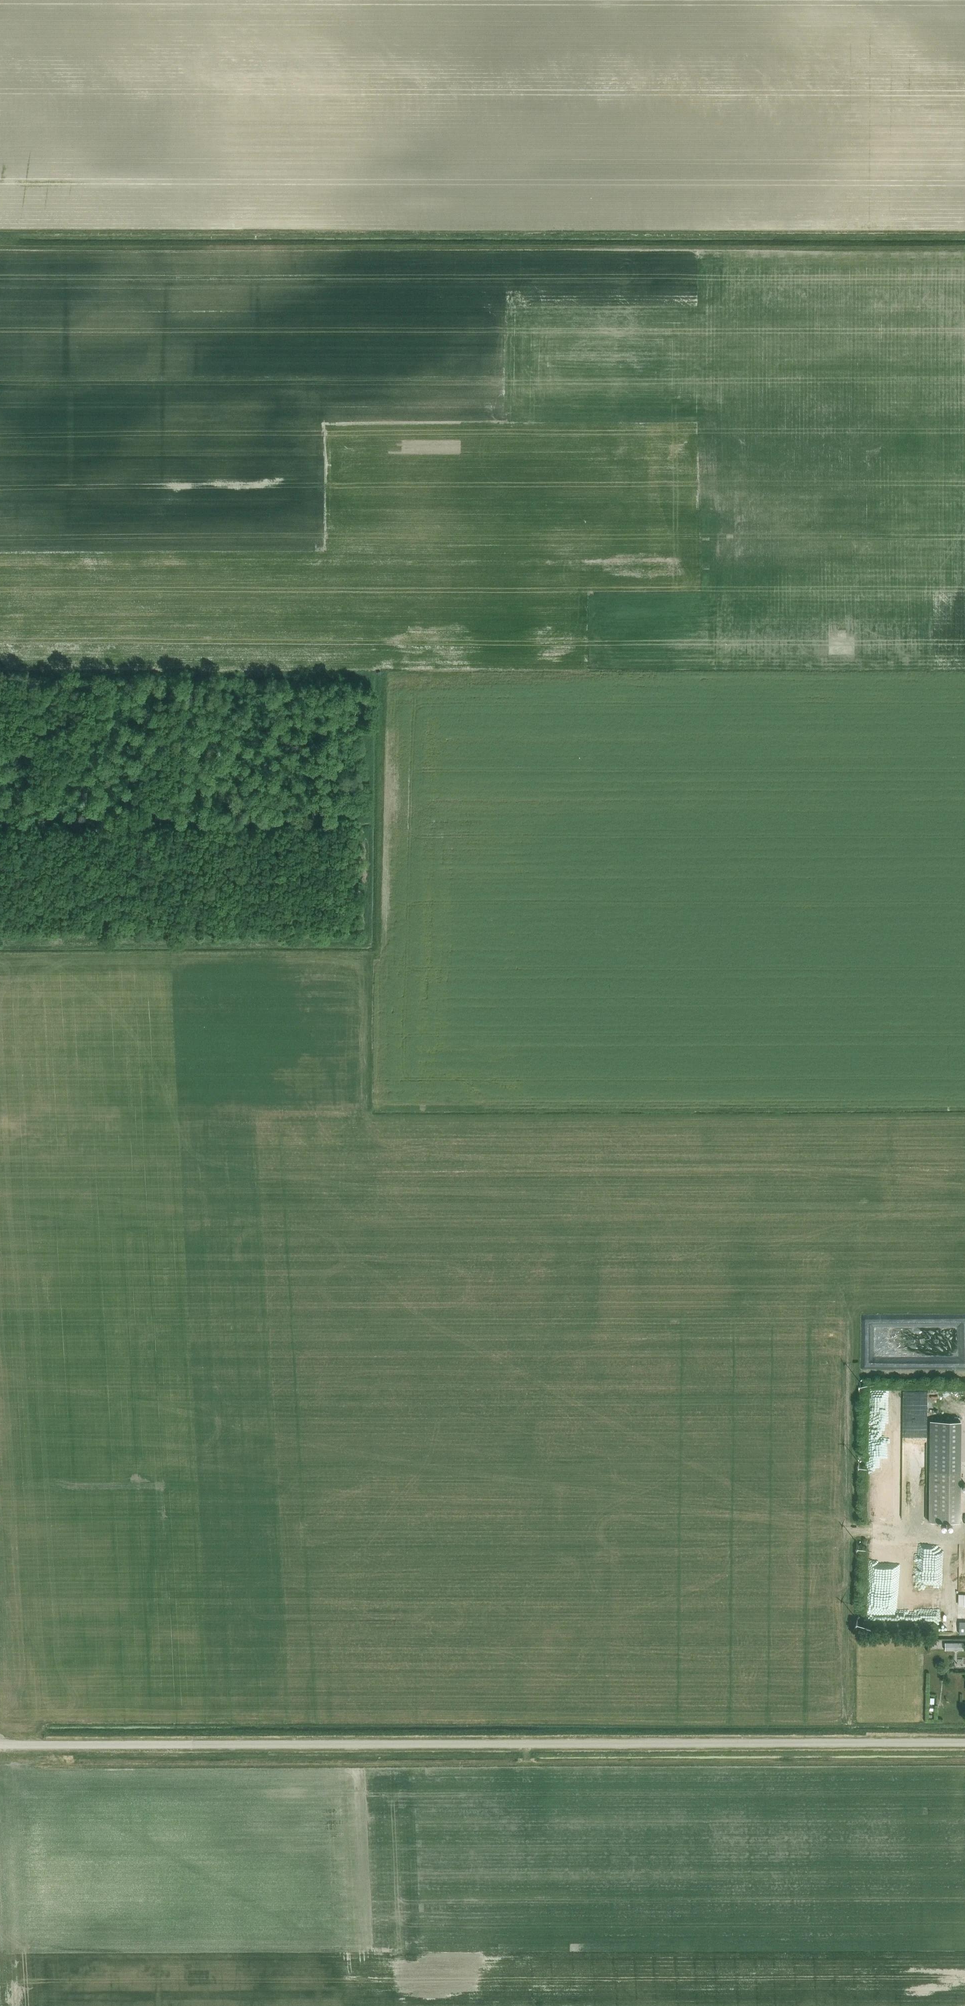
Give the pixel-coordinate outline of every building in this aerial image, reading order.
[(895,1422),(895,1389),(881,1389),(881,1392),(873,1392),(873,1422),(895,1422)] [(905,1389),(905,1437),(928,1437),(929,1389),(905,1389)] [(960,1522),(961,1422),(930,1421),(929,1522),(960,1522)] [(873,1484),(873,1493),(882,1492),(882,1483),(873,1484)] [(883,1600),(882,1577),(870,1577),(871,1607),(875,1606),(876,1618),(902,1617),(902,1611),(906,1611),(906,1599),(892,1600),(892,1599),(883,1600)] [(941,1622),(942,1608),(924,1607),(923,1621),(941,1622)] [(945,1649),(945,1650),(955,1650),(957,1650),(963,1650),(963,1643),(963,1642),(945,1642),(945,1649)]
